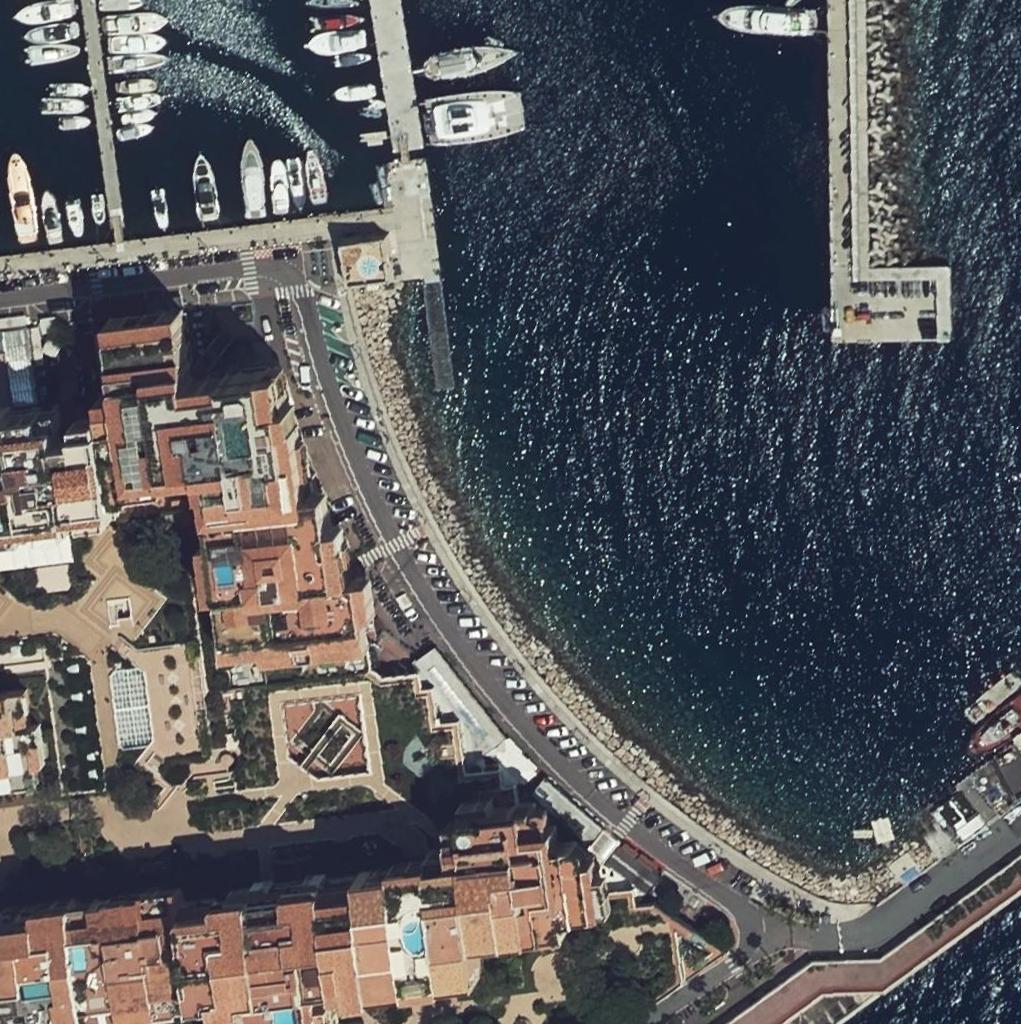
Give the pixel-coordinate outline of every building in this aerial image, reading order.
[(367,234),(342,237),(348,287),(398,282),(395,255),(392,231),(384,232),(367,234)] [(229,622),(360,609),(357,567),(354,546),(338,548),(331,495),(305,496),(279,375),(266,376),(193,385),(185,311),(99,322),(108,394),(136,514),(213,505),(229,622)] [(5,353),(13,406),(39,403),(29,329),(0,332),(0,354),(5,353)] [(90,562),(85,520),(136,514),(108,394),(92,396),(94,414),(64,419),(61,400),(39,403),(13,406),(5,353),(0,354),(0,572),(90,562)] [(536,773),(432,650),(409,673),(424,672),(426,688),(437,689),(440,719),(462,720),(470,774),(501,769),(506,788),(519,787),(536,773)] [(23,703),(0,706),(0,777),(31,774),(23,703)] [(604,832),(544,781),(530,796),(585,847),(596,842),(604,832)] [(988,820),(982,812),(960,828),(966,837),(988,820)] [(607,866),(648,899),(662,881),(621,848),(607,866)] [(224,1006),(227,1023),(343,1023),(340,997),(490,980),(485,936),(570,926),(561,849),(0,915),(0,1023),(32,1023),(224,1006)] [(695,903),(662,881),(648,899),(683,922),(695,903)]
